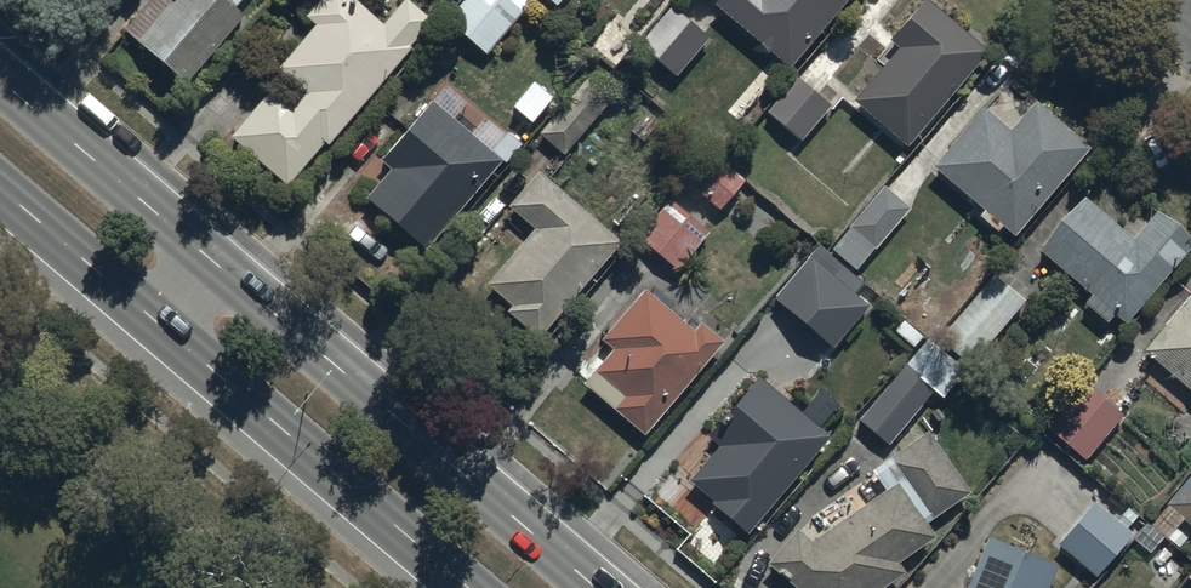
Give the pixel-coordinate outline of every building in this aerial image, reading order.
[(120,30),(187,85),(243,15),(235,9),(242,0),(144,0),(120,30)] [(411,47),(433,22),(409,0),(405,0),(382,25),(354,0),(319,0),(304,16),(315,26),(274,71),(282,78),(231,135),(286,185),(321,147),(324,150),(414,50),(411,47)] [(528,0),(464,0),(446,21),(485,54),(529,1),(528,0)] [(713,4),(789,69),(847,0),(716,0),(713,4)] [(854,100),(908,145),(988,51),(927,0),(921,0),(888,39),(898,48),(854,100)] [(709,36),(669,5),(638,44),(678,76),(709,36)] [(617,95),(593,73),(540,133),(564,154),(617,95)] [(797,76),(767,112),(802,141),(832,106),(797,76)] [(1012,130),(982,107),(934,167),(1018,234),(1090,145),(1035,101),(1012,130)] [(425,250),(499,165),(430,105),(381,160),(391,168),(365,198),(425,250)] [(710,152),(687,182),(722,209),(745,179),(710,152)] [(622,242),(538,170),(508,206),(533,228),(485,284),(511,306),(506,312),(539,340),(622,242)] [(876,249),(910,208),(883,186),(833,247),(858,268),(874,248),(876,249)] [(1190,246),(1190,240),(1157,212),(1134,239),(1081,196),(1037,250),(1090,294),(1083,302),(1109,323),(1115,316),(1126,325),(1190,246)] [(678,269),(707,234),(667,200),(637,235),(678,269)] [(831,354),(867,312),(850,297),(858,288),(839,271),(831,281),(809,262),(773,303),(831,354)] [(972,366),(1026,300),(995,275),(941,340),(972,366)] [(693,330),(644,289),(602,338),(613,348),(594,371),(624,397),(614,409),(644,435),(724,342),(700,321),(693,330)] [(1146,350),(1190,390),(1190,300),(1146,350)] [(889,447),(934,391),(943,399),(965,372),(924,339),(858,421),(889,447)] [(829,437),(758,378),(704,442),(717,452),(690,484),(749,533),(829,437)] [(1084,382),(1045,426),(1084,461),(1123,416),(1084,382)] [(767,564),(795,587),(885,587),(906,574),(899,563),(937,537),(927,522),(970,493),(928,431),(870,471),(887,494),(810,547),(795,532),(767,564)] [(1164,502),(1190,525),(1190,471),(1164,502)] [(1134,535),(1094,501),(1058,543),(1098,577),(1134,535)] [(989,537),(968,587),(1050,587),(1059,565),(989,537)]
